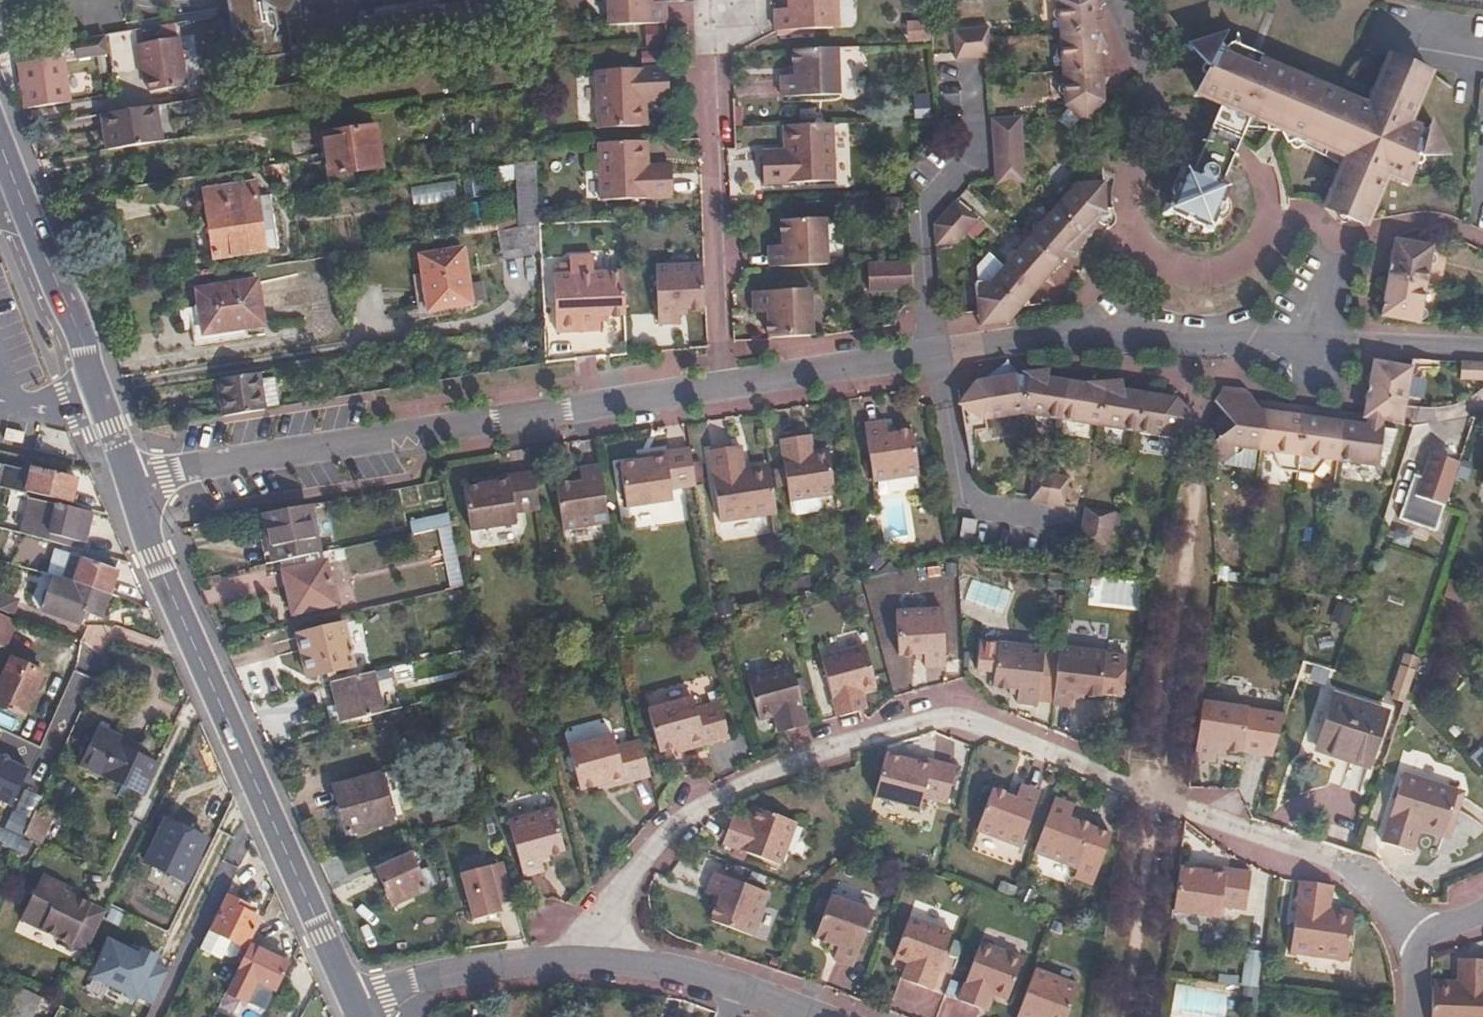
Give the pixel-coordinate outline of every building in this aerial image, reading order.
[(503,0),(474,0),(351,19),(359,51),(508,27),(503,0)] [(666,0),(662,0),(652,1),(652,0),(608,0),(609,23),(667,21),(666,0)] [(789,7),(776,7),(777,28),(835,26),(834,0),(789,0),(789,7)] [(1101,28),(1103,24),(1103,21),(1100,17),(1100,11),(1105,8),(1100,0),(1061,0),(1063,30),(1101,28)] [(303,69),(292,4),(232,12),(242,79),(303,69)] [(974,48),(988,47),(991,47),(990,16),(972,17),(974,48)] [(974,48),(972,17),(955,18),(957,41),(957,49),(974,48)] [(903,23),(906,43),(928,40),(925,20),(903,23)] [(1226,25),(1221,27),(1219,49),(1216,97),(1227,104),(1218,123),(1246,139),(1257,117),(1350,158),(1338,188),(1334,203),(1343,202),(1352,204),(1358,209),(1365,217),(1376,207),(1391,177),(1411,185),(1422,159),(1451,156),(1438,123),(1432,134),(1415,126),(1430,95),(1432,72),(1424,73),(1419,74),(1411,70),(1404,60),(1389,77),(1373,108),(1270,60),(1266,54),(1247,46),(1245,41),(1230,49),(1226,36),(1229,25),(1226,25)] [(1221,27),(1194,38),(1213,60),(1201,89),(1216,97),(1219,49),(1221,27)] [(1065,69),(1104,67),(1103,48),(1106,46),(1101,28),(1063,30),(1065,69)] [(111,34),(81,40),(83,55),(113,51),(111,34)] [(176,87),(167,39),(127,46),(130,72),(136,71),(139,93),(176,87)] [(841,92),(840,46),(796,47),(796,73),(782,74),(782,94),(841,92)] [(20,62),(29,107),(70,101),(62,54),(20,62)] [(670,92),(669,64),(597,68),(599,125),(642,124),(641,93),(670,92)] [(1067,102),(1088,121),(1106,101),(1104,67),(1065,69),(1067,102)] [(91,94),(91,74),(77,74),(77,94),(91,94)] [(118,146),(173,138),(167,104),(112,113),(118,146)] [(1218,123),(1203,114),(1202,114),(1207,122),(1216,127),(1218,123)] [(1024,132),(1024,124),(1023,115),(994,116),(995,134),(1024,132)] [(834,121),(791,123),(792,154),(763,155),(764,182),(837,179),(834,121)] [(1245,143),(1246,139),(1218,123),(1216,127),(1216,129),(1245,143)] [(382,168),(377,127),(325,134),(331,175),(382,168)] [(1245,143),(1216,129),(1209,144),(1238,157),(1245,143)] [(996,156),(1026,154),(1024,132),(995,134),(996,156)] [(643,138),(600,140),(601,198),(673,195),(672,168),(644,169),(643,138)] [(1238,157),(1209,144),(1203,159),(1232,173),(1238,157)] [(998,178),(1027,176),(1026,154),(996,156),(998,178)] [(541,221),(538,161),(517,164),(519,228),(541,224),(541,221)] [(1177,201),(1228,224),(1235,210),(1234,202),(1230,195),(1233,186),(1191,167),(1188,173),(1182,175),(1180,180),(1183,185),(1177,201)] [(265,250),(255,180),(203,189),(213,258),(265,250)] [(411,205),(459,196),(456,181),(408,189),(411,205)] [(1079,181),(1057,207),(1089,235),(1097,224),(1095,222),(1099,218),(1103,223),(1108,224),(1110,227),(1113,226),(1116,222),(1118,217),(1109,204),(1107,184),(1093,185),(1093,181),(1079,181)] [(945,211),(968,231),(980,218),(957,197),(945,211)] [(1057,207),(1032,236),(1062,261),(1073,248),(1079,248),(1089,235),(1057,207)] [(936,221),(937,244),(958,242),(968,231),(945,211),(936,221)] [(770,244),(771,266),(829,263),(827,217),(783,218),(784,243),(770,244)] [(541,224),(519,228),(498,231),(502,258),(542,253),(541,224)] [(1032,236),(1006,265),(1035,291),(1062,261),(1032,236)] [(1398,237),(1392,276),(1429,283),(1436,245),(1398,237)] [(421,256),(424,273),(412,275),(418,320),(463,313),(462,306),(472,304),(472,301),(487,299),(484,282),(470,284),(465,249),(421,256)] [(625,312),(623,270),(594,270),(593,253),(554,256),(556,330),(600,328),(600,315),(625,312)] [(911,287),(908,260),(873,261),(875,289),(911,287)] [(680,308),(705,306),(703,263),(657,265),(660,322),(680,321),(680,308)] [(979,280),(981,309),(1022,306),(1029,306),(1030,298),(1035,291),(1006,265),(994,278),(979,280)] [(1429,283),(1392,276),(1384,313),(1422,320),(1429,283)] [(264,324),(258,281),(197,290),(198,306),(180,309),(182,320),(192,319),(195,344),(247,336),(246,327),(264,324)] [(770,335),(814,333),(812,287),(755,290),(755,311),(769,310),(770,335)] [(1022,306),(981,309),(982,323),(1008,321),(1022,306)] [(1006,355),(981,379),(1000,376),(1021,373),(1006,355)] [(1414,365),(1377,357),(1370,398),(1404,405),(1408,405),(1414,365)] [(1465,361),(1464,377),(1482,377),(1482,361),(1465,361)] [(1030,371),(1024,411),(1062,417),(1069,379),(1049,376),(1048,368),(1030,371)] [(981,379),(978,379),(980,390),(973,399),(962,401),(967,431),(987,427),(986,417),(1022,411),(1024,411),(1030,371),(1021,373),(1000,376),(981,379)] [(242,381),(241,375),(180,384),(182,403),(199,401),(201,415),(247,408),(247,406),(261,404),(257,379),(242,381)] [(1095,383),(1069,379),(1062,417),(1100,423),(1107,381),(1097,380),(1095,383)] [(1124,381),(1107,381),(1100,423),(1138,429),(1144,393),(1143,391),(1126,389),(1124,381)] [(1214,451),(1214,458),(1226,459),(1245,446),(1263,448),(1270,402),(1261,406),(1246,387),(1245,390),(1224,388),(1222,394),(1218,399),(1236,424),(1211,444),(1214,451)] [(1179,396),(1144,393),(1138,429),(1172,435),(1193,418),(1179,396)] [(1282,468),(1299,471),(1308,406),(1271,401),(1270,402),(1263,448),(1275,449),(1282,468)] [(1329,457),(1340,459),(1347,411),(1308,406),(1299,471),(1316,473),(1329,457)] [(1347,411),(1340,459),(1379,464),(1381,450),(1392,451),(1400,428),(1384,427),(1385,417),(1347,411)] [(888,419),(866,423),(874,479),(920,472),(914,429),(890,433),(888,419)] [(805,452),(802,435),(782,438),(790,498),(836,491),(829,448),(805,452)] [(695,483),(689,446),(650,452),(651,457),(621,462),(627,505),(674,498),(672,487),(695,483)] [(777,512),(770,469),(741,473),(736,446),(709,449),(720,520),(777,512)] [(72,504),(79,478),(34,467),(37,458),(0,450),(0,469),(2,470),(0,480),(0,487),(35,495),(46,498),(72,504)] [(1448,503),(1461,465),(1435,456),(1427,480),(1422,494),(1448,503)] [(609,521),(600,463),(579,466),(581,480),(557,484),(563,527),(609,521)] [(538,506),(533,470),(527,471),(532,507),(538,506)] [(1037,470),(1033,495),(1032,500),(1049,502),(1053,473),(1037,470)] [(532,507),(527,471),(494,476),(493,481),(464,485),(470,528),(516,521),(515,510),(532,507)] [(1072,476),(1053,473),(1049,502),(1067,504),(1067,503),(1072,476)] [(1422,494),(1427,480),(1418,477),(1403,521),(1438,533),(1448,503),(1422,494)] [(129,561),(120,542),(88,544),(77,541),(80,530),(88,532),(94,513),(45,500),(46,498),(35,495),(25,533),(48,539),(71,546),(121,559),(129,561)] [(309,502),(266,509),(276,562),(318,553),(309,502)] [(1116,510),(1087,506),(1084,522),(1113,528),(1116,510)] [(11,529),(18,531),(23,515),(0,509),(0,526),(11,529)] [(961,542),(974,544),(978,519),(965,517),(961,542)] [(1113,528),(1084,522),(1081,539),(1111,545),(1113,528)] [(437,527),(450,588),(463,585),(451,524),(437,527)] [(109,595),(121,559),(71,546),(66,564),(43,557),(48,539),(25,533),(18,531),(11,529),(1,562),(55,578),(109,595)] [(66,564),(71,546),(48,539),(43,557),(66,564)] [(282,569),(292,613),(336,603),(327,559),(282,569)] [(102,617),(109,595),(55,578),(50,597),(26,590),(22,600),(45,608),(80,621),(84,611),(102,617)] [(1002,615),(1010,592),(971,579),(963,601),(1002,615)] [(1097,606),(1138,607),(1138,584),(1098,583),(1097,606)] [(944,606),(896,610),(900,653),(925,652),(926,665),(948,664),(944,606)] [(79,626),(80,621),(45,608),(44,613),(79,626)] [(2,647),(14,621),(0,615),(0,647),(2,647)] [(355,665),(345,622),(298,633),(308,677),(355,665)] [(1046,646),(999,641),(994,684),(1018,686),(1017,701),(1039,702),(1046,646)] [(822,656),(838,715),(859,709),(854,692),(877,685),(866,643),(822,656)] [(1108,651),(1060,645),(1053,703),(1076,704),(1077,691),(1103,692),(1108,651)] [(45,672),(12,657),(0,683),(0,706),(24,718),(45,672)] [(788,730),(809,723),(793,664),(748,676),(760,717),(783,711),(788,730)] [(373,671),(333,681),(342,722),(383,711),(373,671)] [(1388,712),(1335,693),(1317,745),(1371,763),(1388,712)] [(720,700),(696,707),(693,696),(647,708),(659,750),(689,742),(691,747),(729,736),(720,700)] [(1288,712),(1203,700),(1195,757),(1217,760),(1219,746),(1276,750),(1288,712)] [(141,794),(156,763),(118,745),(121,738),(98,726),(80,764),(141,794)] [(610,785),(649,773),(644,754),(636,726),(566,746),(578,788),(609,780),(610,785)] [(921,807),(924,795),(948,800),(957,765),(918,755),(917,759),(886,753),(875,794),(921,807)] [(0,756),(0,801),(12,806),(28,769),(0,756)] [(332,784),(346,832),(393,818),(379,770),(332,784)] [(1462,789),(1406,772),(1385,840),(1410,849),(1420,821),(1448,830),(1462,789)] [(1021,782),(1017,797),(993,788),(977,829),(1021,844),(1042,791),(1021,782)] [(1075,804),(1056,796),(1036,849),(1078,866),(1075,877),(1094,885),(1113,833),(1071,817),(1075,804)] [(564,848),(553,806),(508,819),(522,874),(543,869),(540,855),(564,848)] [(756,806),(747,828),(729,822),(722,841),(780,863),(796,821),(756,806)] [(24,814),(6,809),(0,831),(0,844),(16,848),(24,814)] [(51,817),(35,810),(24,834),(39,842),(51,817)] [(146,862),(187,881),(207,837),(167,818),(146,862)] [(425,888),(411,852),(377,868),(393,904),(425,888)] [(502,860),(460,871),(473,918),(501,910),(499,902),(513,898),(502,860)] [(1212,870),(1181,866),(1175,909),(1221,915),(1222,905),(1248,908),(1253,872),(1213,865),(1212,870)] [(769,891),(715,871),(708,891),(720,897),(711,919),(752,935),(769,891)] [(21,919),(86,950),(106,911),(77,897),(80,891),(42,873),(21,919)] [(1326,912),(1330,884),(1302,880),(1292,951),(1350,959),(1356,916),(1326,912)] [(875,911),(830,894),(815,935),(838,944),(833,957),(854,965),(875,911)] [(250,907),(228,896),(213,929),(233,939),(246,946),(259,919),(247,912),(250,907)] [(917,963),(911,981),(932,989),(953,931),(910,914),(895,955),(917,963)] [(233,939),(213,929),(204,947),(224,957),(233,939)] [(959,1000),(979,1007),(986,989),(1009,998),(1024,957),(982,941),(959,1000)] [(113,946),(95,983),(137,1003),(138,1001),(153,1009),(169,975),(154,968),(158,959),(143,952),(139,961),(128,956),(129,954),(113,946)] [(240,972),(237,970),(227,991),(246,1001),(256,980),(275,989),(286,965),(252,947),(240,972)] [(1256,988),(1260,951),(1243,949),(1239,986),(1256,988)] [(1434,1016),(1482,1016),(1482,959),(1467,958),(1465,985),(1435,984),(1434,1016)] [(1018,1016),(1040,1016),(1041,1015),(1046,1016),(1068,1016),(1081,983),(1037,967),(1018,1016)] [(40,998),(12,987),(0,1016),(1,1016),(32,1016),(40,998)] [(1226,990),(1172,987),(1171,1016),(1225,1016),(1226,990)]
